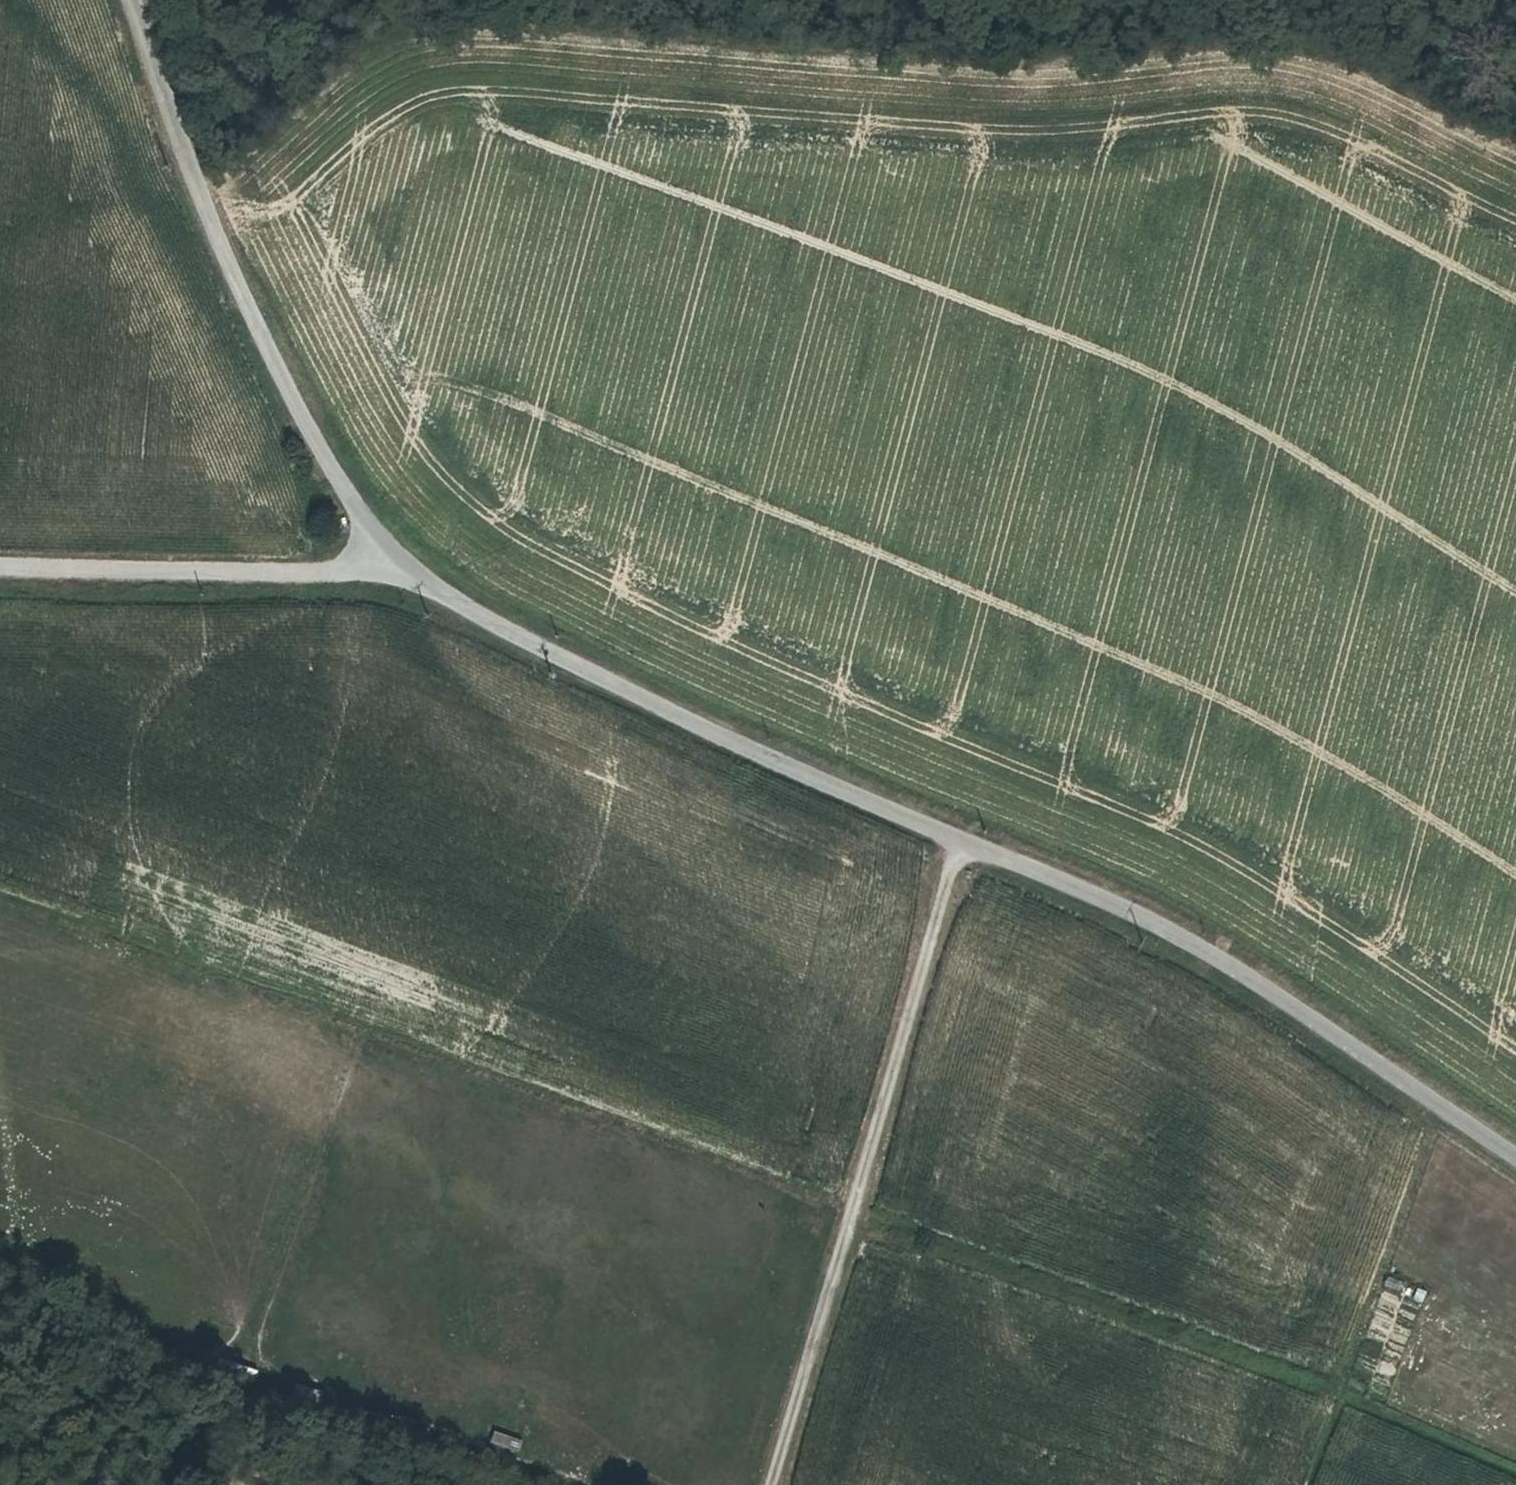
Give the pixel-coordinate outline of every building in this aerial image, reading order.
[(489,1442),(518,1451),(522,1438),(493,1429),(489,1442)]
